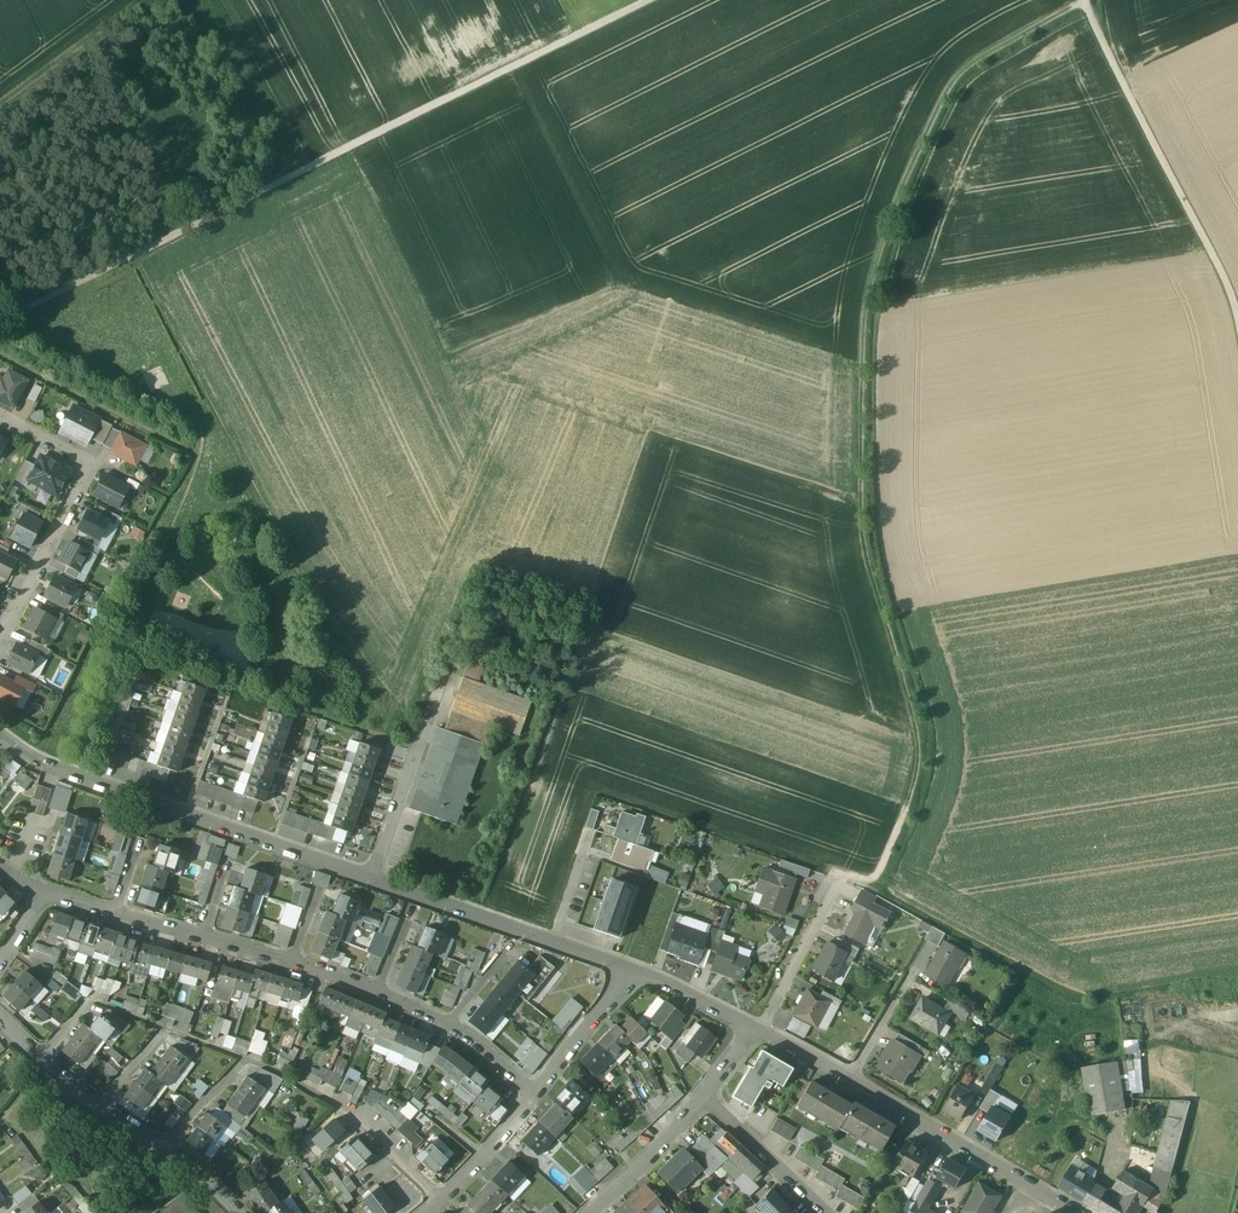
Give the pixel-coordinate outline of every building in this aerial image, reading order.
[(8,371),(1,386),(0,386),(0,402),(13,409),(27,381),(8,371)] [(74,406),(60,433),(85,446),(89,438),(99,419),(74,406)] [(31,412),(33,421),(45,419),(43,410),(31,412)] [(99,419),(89,438),(103,445),(112,428),(113,426),(99,419)] [(112,428),(103,445),(111,450),(120,432),(112,428)] [(111,450),(110,453),(136,466),(146,446),(120,432),(111,450)] [(69,471),(41,457),(36,466),(29,480),(29,481),(57,495),(69,471)] [(36,466),(25,461),(15,480),(27,486),(29,481),(29,480),(36,466)] [(129,488),(104,475),(94,495),(119,508),(122,501),(124,503),(128,495),(126,494),(129,488)] [(40,514),(21,504),(17,510),(24,514),(37,520),(40,514)] [(119,517),(99,507),(95,515),(108,521),(108,522),(114,525),(119,517)] [(95,515),(88,511),(78,529),(88,534),(99,540),(99,539),(108,522),(108,521),(95,515)] [(24,514),(11,538),(29,548),(42,523),(37,520),(24,514)] [(99,540),(88,534),(85,541),(92,545),(97,548),(101,540),(99,539),(99,540)] [(85,541),(79,538),(76,545),(89,551),(92,545),(85,541)] [(76,545),(69,542),(59,562),(67,566),(78,572),(89,551),(76,545)] [(0,545),(0,553),(6,556),(9,550),(0,545)] [(0,553),(0,575),(7,579),(16,561),(6,556),(0,553)] [(78,572),(67,566),(64,573),(77,579),(80,573),(78,572)] [(75,587),(55,577),(45,596),(65,606),(75,587)] [(64,615),(45,605),(41,611),(54,618),(61,621),(64,615)] [(41,611),(35,608),(24,628),(44,638),(54,618),(41,611)] [(50,650),(30,640),(26,649),(38,655),(45,659),(50,650)] [(26,649),(16,644),(7,662),(29,673),(38,655),(26,649)] [(483,668),(467,663),(465,671),(480,676),(483,668)] [(480,676),(465,671),(462,677),(478,683),(480,676)] [(36,685),(17,675),(13,683),(24,688),(24,689),(32,693),(36,685)] [(0,676),(0,700),(7,704),(8,702),(15,706),(24,689),(24,688),(13,683),(0,676)] [(478,683),(462,677),(450,712),(490,726),(519,736),(532,701),(478,683)] [(206,690),(186,683),(182,693),(202,700),(206,690)] [(202,700),(182,693),(179,703),(199,710),(202,700)] [(179,703),(168,700),(165,710),(175,714),(179,703)] [(199,710),(179,703),(175,714),(195,720),(199,710)] [(490,726),(450,712),(444,731),(483,745),(490,726)] [(292,719),(272,713),(268,723),(288,730),(292,719)] [(195,720),(175,714),(171,724),(191,731),(195,720)] [(288,730),(268,723),(265,733),(285,740),(288,730)] [(191,731),(171,724),(168,734),(188,741),(191,731)] [(444,731),(437,729),(408,809),(455,825),(483,745),(444,731)] [(360,741),(363,733),(355,730),(352,738),(360,741)] [(285,740),(265,733),(261,744),(281,751),(285,740)] [(188,741),(168,734),(164,744),(184,751),(188,741)] [(379,749),(360,743),(356,753),(376,760),(379,749)] [(184,751),(164,744),(161,755),(181,762),(184,751)] [(281,751),(261,744),(258,754),(277,761),(281,751)] [(114,750),(109,763),(116,765),(120,753),(114,750)] [(356,753),(349,751),(345,761),(353,764),(356,753)] [(120,753),(116,765),(122,768),(126,755),(120,753)] [(376,760),(356,753),(353,764),(372,770),(376,760)] [(277,761),(258,754),(254,764),(274,771),(277,761)] [(126,755),(122,768),(128,770),(133,757),(126,755)] [(181,762),(161,755),(157,765),(164,768),(170,770),(177,772),(181,762)] [(133,757),(128,770),(134,772),(139,759),(133,757)] [(139,759),(134,772),(140,774),(145,761),(139,759)] [(14,767),(7,761),(2,766),(10,772),(14,767)] [(151,763),(145,761),(140,774),(146,776),(151,763)] [(254,764),(246,762),(243,772),(250,774),(254,764)] [(157,765),(151,763),(146,776),(152,778),(157,765)] [(274,771),(254,764),(250,774),(270,781),(274,771)] [(372,770),(353,764),(349,774),(369,781),(372,770)] [(164,768),(157,765),(152,778),(159,780),(164,768)] [(10,772),(7,776),(12,781),(16,776),(20,771),(14,767),(10,772)] [(170,770),(164,768),(159,780),(165,783),(170,770)] [(28,777),(20,771),(16,776),(24,782),(28,777)] [(349,774),(341,771),(337,782),(345,784),(349,774)] [(250,774),(243,772),(239,782),(247,785),(250,774)] [(270,781),(250,774),(247,785),(267,792),(270,781)] [(369,781),(349,774),(345,784),(365,791),(369,781)] [(24,782),(16,776),(12,781),(24,790),(32,780),(28,777),(24,782)] [(206,783),(200,780),(195,793),(202,795),(206,783)] [(212,785),(206,783),(202,795),(208,798),(212,785)] [(365,791),(345,784),(342,795),(361,802),(365,791)] [(44,787),(38,785),(33,799),(40,801),(44,787)] [(219,787),(212,785),(208,798),(214,800),(219,787)] [(267,792),(247,785),(243,795),(250,798),(258,801),(263,802),(267,792)] [(51,789),(44,787),(40,801),(47,803),(51,789)] [(70,791),(56,787),(50,807),(64,812),(70,791)] [(219,787),(214,800),(220,802),(225,789),(219,787)] [(231,791),(225,789),(220,802),(226,804),(231,791)] [(237,793),(231,791),(226,804),(232,806),(237,793)] [(243,795),(237,793),(232,806),(239,808),(243,795)] [(250,798),(243,795),(239,808),(245,811),(250,798)] [(361,802),(342,795),(338,805),(358,812),(361,802)] [(258,801),(250,798),(245,811),(253,813),(258,801)] [(40,801),(33,799),(29,813),(35,815),(40,801)] [(47,803),(40,801),(35,815),(42,817),(47,803)] [(358,812),(338,805),(335,815),(354,822),(358,812)] [(591,809),(585,827),(593,830),(599,812),(591,809)] [(292,813),(286,810),(281,823),(288,826),(292,813)] [(644,820),(621,812),(615,828),(618,829),(615,838),(618,839),(635,845),(644,820)] [(88,820),(66,813),(66,814),(67,814),(61,834),(80,840),(87,821),(88,820)] [(299,815),(292,813),(288,826),(294,828),(299,815)] [(305,817),(299,815),(294,828),(300,830),(305,817)] [(354,822),(335,815),(331,826),(336,828),(351,833),(354,822)] [(121,831),(132,835),(137,820),(125,817),(121,831)] [(311,819),(305,817),(300,830),(306,832),(311,819)] [(317,821),(311,819),(306,832),(312,834),(317,821)] [(323,823),(317,821),(312,834),(318,836),(323,823)] [(329,826),(323,823),(318,836),(325,838),(329,826)] [(615,828),(605,825),(603,833),(615,838),(618,829),(615,828)] [(331,826),(329,826),(325,838),(331,841),(336,828),(331,826)] [(132,835),(121,831),(118,838),(123,839),(130,841),(132,835)] [(80,840),(61,834),(54,854),(74,860),(80,840)] [(130,841),(123,839),(119,852),(126,855),(130,841)] [(635,845),(618,839),(612,858),(643,869),(646,860),(645,859),(649,849),(635,845)] [(228,842),(226,855),(237,857),(240,845),(228,842)] [(206,861),(218,865),(223,849),(211,845),(206,861)] [(181,853),(159,846),(160,847),(153,866),(153,867),(167,871),(167,872),(173,874),(178,859),(180,853),(181,853)] [(119,852),(114,851),(112,858),(117,859),(124,861),(126,855),(119,852)] [(74,860),(54,854),(48,874),(47,874),(68,881),(68,880),(74,860)] [(124,861),(117,859),(113,872),(119,875),(124,861)] [(185,861),(178,859),(173,874),(180,876),(185,861)] [(218,865),(206,861),(204,868),(208,870),(216,872),(218,865)] [(810,869),(791,863),(789,871),(797,873),(796,874),(807,877),(810,869)] [(167,871),(153,867),(153,866),(148,865),(141,885),(160,891),(167,872),(167,871)] [(625,878),(625,867),(612,866),(611,877),(625,878)] [(267,875),(247,869),(241,888),(240,889),(254,893),(260,895),(267,875)] [(663,875),(648,869),(645,877),(660,882),(663,875)] [(794,879),(763,869),(758,882),(768,885),(761,907),(782,914),(794,879)] [(216,872),(208,870),(204,883),(211,885),(216,872)] [(313,882),(333,889),(338,877),(317,870),(313,882)] [(113,872),(108,871),(105,877),(110,879),(117,881),(119,875),(113,872)] [(717,877),(707,884),(715,894),(724,886),(717,877)] [(117,881),(110,879),(106,892),(113,895),(117,881)] [(204,883),(199,882),(197,888),(202,889),(209,892),(211,885),(204,883)] [(635,889),(615,882),(597,929),(618,936),(635,889)] [(160,891),(141,885),(135,904),(134,904),(134,905),(154,912),(155,911),(154,911),(160,891)] [(311,889),(299,885),(296,892),(302,894),(309,896),(311,889)] [(254,893),(240,889),(241,888),(235,887),(229,907),(248,913),(254,893)] [(209,892),(202,889),(197,903),(200,904),(205,905),(209,892)] [(876,897),(863,890),(853,909),(858,911),(845,934),(864,944),(868,936),(864,934),(872,919),(885,926),(891,913),(873,903),(876,897)] [(0,897),(0,916),(3,918),(17,902),(16,902),(4,892),(0,897)] [(309,896),(302,894),(297,907),(302,909),(305,910),(309,896)] [(332,914),(345,920),(351,923),(359,903),(360,903),(360,902),(339,894),(339,895),(340,895),(332,914)] [(197,903),(188,900),(186,907),(191,908),(198,911),(200,904),(197,903)] [(297,907),(286,904),(280,923),(293,928),(296,929),(302,909),(297,907)] [(248,913),(229,907),(222,927),(221,926),(221,927),(242,934),(242,933),(241,933),(248,913)] [(198,911),(191,908),(186,922),(193,924),(198,911)] [(318,930),(326,912),(319,909),(311,927),(318,930)] [(332,914),(327,912),(319,932),(338,939),(345,920),(332,914)] [(72,919),(57,914),(58,913),(57,913),(50,932),(66,938),(72,919)] [(398,919),(387,914),(384,921),(389,923),(396,925),(398,919)] [(788,916),(783,932),(794,935),(799,919),(788,916)] [(87,924),(72,919),(66,938),(80,942),(87,924)] [(928,924),(923,921),(919,927),(925,930),(928,924)] [(293,928),(280,923),(272,944),(286,948),(293,928)] [(396,925),(389,923),(384,935),(390,938),(396,925)] [(777,923),(769,929),(777,939),(785,933),(777,923)] [(102,928),(87,924),(80,942),(95,947),(102,928)] [(933,926),(928,924),(925,930),(930,933),(933,926)] [(946,934),(933,926),(930,933),(926,939),(939,947),(946,934)] [(445,936),(425,927),(424,928),(425,928),(417,947),(431,954),(436,956),(444,936),(445,936)] [(117,933),(102,928),(95,947),(111,953),(117,933)] [(706,938),(676,928),(668,952),(683,957),(682,960),(697,965),(703,948),(706,939),(706,938)] [(716,932),(709,930),(706,938),(706,939),(703,948),(710,951),(716,932)] [(66,938),(50,932),(47,942),(63,947),(66,938)] [(338,939),(319,932),(311,951),(310,951),(310,952),(330,960),(331,959),(330,959),(338,939)] [(724,935),(716,932),(710,951),(717,954),(721,942),(722,942),(724,935)] [(111,953),(109,956),(120,960),(128,937),(117,933),(111,953)] [(384,935),(379,933),(376,940),(381,942),(388,945),(390,938),(384,935)] [(139,941),(128,937),(120,960),(132,964),(134,959),(139,942),(139,941)] [(860,949),(838,937),(833,946),(847,953),(847,954),(855,958),(860,949)] [(92,957),(95,947),(80,942),(77,952),(92,957)] [(155,948),(139,943),(139,942),(134,959),(134,960),(134,959),(151,963),(155,948)] [(381,942),(375,955),(382,957),(388,945),(381,942)] [(722,942),(721,942),(717,954),(712,970),(741,980),(748,959),(734,954),(736,947),(722,942)] [(967,954),(946,942),(927,974),(948,987),(967,954)] [(34,943),(30,956),(35,958),(39,945),(34,943)] [(833,946),(827,943),(812,970),(833,980),(847,954),(847,953),(833,946)] [(46,948),(39,945),(35,958),(41,960),(46,948)] [(431,954),(417,947),(413,946),(405,966),(423,973),(431,954)] [(53,950),(46,948),(41,960),(49,963),(53,950)] [(62,951),(54,948),(53,950),(49,963),(56,966),(62,951)] [(170,952),(155,948),(151,963),(166,968),(170,952)] [(485,954),(473,949),(470,955),(475,958),(482,960),(485,954)] [(336,951),(333,960),(348,965),(351,956),(336,951)] [(186,957),(170,952),(166,968),(182,973),(186,957)] [(375,955),(371,953),(368,959),(373,961),(379,964),(382,957),(375,955)] [(554,967),(539,956),(528,970),(533,974),(517,995),(527,1002),(554,967)] [(202,961),(186,957),(182,973),(198,977),(202,962),(202,961)] [(482,960),(475,958),(470,970),(473,971),(477,973),(482,960)] [(151,963),(134,959),(134,960),(134,959),(132,964),(130,972),(147,977),(151,963)] [(373,961),(367,974),(374,977),(379,964),(373,961)] [(198,977),(197,978),(206,981),(207,978),(212,964),(202,962),(198,977)] [(528,970),(517,962),(516,962),(517,963),(502,982),(517,995),(533,974),(528,970)] [(212,964),(207,978),(214,980),(219,966),(212,964)] [(423,973),(405,966),(397,985),(396,985),(416,994),(416,993),(415,993),(423,973)] [(470,970),(462,966),(459,973),(463,975),(470,978),(473,971),(470,970)] [(238,972),(222,967),(217,983),(233,987),(238,972)] [(41,984),(26,971),(25,972),(26,972),(15,985),(29,997),(41,984)] [(62,976),(56,971),(52,977),(63,985),(67,980),(62,976)] [(271,976),(255,971),(253,977),(250,986),(251,987),(259,989),(266,991),(271,976)] [(253,977),(238,972),(233,987),(242,990),(249,992),(251,987),(250,986),(253,977)] [(463,975),(458,987),(460,989),(464,990),(470,978),(463,975)] [(286,980),(271,976),(266,991),(281,996),(286,980)] [(106,981),(96,977),(92,989),(102,992),(106,981)] [(59,986),(49,978),(45,983),(55,992),(59,986)] [(113,980),(107,978),(106,981),(102,992),(109,995),(113,983),(113,980)] [(302,985),(286,980),(281,996),(289,998),(298,1000),(302,988),(303,984),(302,984),(302,985)] [(67,981),(60,990),(76,1002),(80,996),(77,993),(79,990),(67,981)] [(502,982),(486,1002),(501,1014),(517,995),(502,982)] [(233,987),(217,983),(213,996),(229,1001),(230,997),(233,987)] [(458,987),(448,983),(445,991),(450,993),(457,996),(460,989),(458,987)] [(48,991),(41,984),(29,997),(37,1004),(48,991)] [(15,985),(4,997),(4,996),(3,997),(18,1010),(29,997),(15,985)] [(242,990),(233,987),(230,997),(239,1000),(242,990)] [(259,989),(251,987),(249,992),(248,996),(256,999),(259,989)] [(312,992),(302,988),(298,1000),(297,1005),(306,1008),(312,992)] [(340,995),(325,989),(325,988),(318,1003),(324,1006),(334,1010),(340,995)] [(837,998),(822,990),(819,997),(829,1002),(829,1003),(834,1005),(837,998)] [(819,997),(807,991),(795,1015),(816,1026),(829,1003),(829,1002),(819,997)] [(457,996),(450,993),(445,1006),(452,1009),(457,996)] [(140,1000),(126,995),(122,1007),(135,1012),(139,1005),(140,1000)] [(355,1001),(340,995),(334,1010),(342,1014),(349,1016),(355,1001)] [(289,998),(281,996),(279,1005),(286,1007),(289,998)] [(552,1022),(554,1024),(564,1031),(584,1006),(571,997),(552,1022)] [(951,1015),(923,998),(912,1018),(940,1034),(951,1015)] [(971,1012),(951,1000),(946,1008),(967,1020),(971,1012)] [(370,1007),(355,1001),(349,1016),(364,1023),(370,1007)] [(501,1014),(486,1002),(470,1021),(469,1021),(486,1035),(486,1034),(501,1014)] [(318,1003),(314,1013),(321,1015),(324,1006),(318,1003)] [(665,1003),(649,1023),(667,1036),(678,1021),(682,1016),(665,1003)] [(37,1004),(31,1011),(44,1021),(49,1015),(37,1004)] [(194,1013),(173,1004),(170,1012),(177,1015),(175,1020),(189,1025),(194,1013)] [(145,1008),(139,1005),(135,1012),(142,1015),(145,1008)] [(386,1014),(370,1007),(364,1023),(371,1026),(379,1029),(384,1018),(386,1014)] [(130,1026),(112,1010),(109,1009),(103,1018),(115,1027),(122,1033),(124,1034),(130,1026)] [(64,1019),(54,1010),(49,1015),(60,1024),(64,1019)] [(342,1014),(334,1010),(330,1019),(338,1023),(342,1014)] [(177,1015),(170,1012),(168,1017),(165,1024),(172,1027),(175,1020),(177,1015)] [(103,1018),(99,1015),(99,1016),(89,1029),(100,1036),(105,1041),(115,1027),(103,1018)] [(168,1017),(162,1015),(159,1022),(165,1024),(168,1017)] [(364,1023),(349,1016),(345,1026),(360,1032),(362,1027),(364,1023)] [(223,1019),(217,1017),(215,1024),(221,1026),(223,1019)] [(810,1026),(793,1017),(787,1029),(804,1038),(810,1026)] [(384,1018),(379,1029),(377,1034),(393,1040),(399,1025),(384,1018)] [(620,1029),(620,1030),(631,1040),(630,1040),(634,1044),(645,1032),(631,1018),(620,1029)] [(224,1020),(220,1033),(227,1035),(231,1022),(224,1020)] [(678,1021),(667,1036),(673,1040),(684,1026),(678,1021)] [(89,1029),(83,1024),(83,1025),(84,1025),(73,1038),(89,1050),(100,1036),(89,1029)] [(192,1032),(206,1035),(208,1027),(194,1024),(192,1032)] [(221,1026),(215,1024),(210,1035),(217,1038),(221,1026)] [(564,1031),(554,1024),(550,1029),(554,1032),(560,1037),(564,1031)] [(414,1031),(399,1025),(393,1040),(408,1047),(414,1031)] [(620,1029),(615,1025),(615,1026),(598,1044),(612,1058),(630,1040),(631,1040),(620,1030),(620,1029)] [(686,1046),(694,1052),(701,1057),(715,1038),(701,1026),(686,1046)] [(115,1027),(105,1041),(111,1046),(122,1033),(115,1027)] [(255,1030),(251,1043),(249,1050),(248,1051),(263,1056),(267,1042),(262,1041),(265,1034),(255,1030)] [(429,1037),(414,1031),(408,1047),(423,1053),(427,1045),(430,1037),(429,1036),(429,1037)] [(554,1032),(546,1043),(552,1048),(560,1037),(554,1032)] [(393,1040),(377,1034),(373,1043),(389,1049),(393,1040)] [(921,1046),(900,1034),(895,1041),(916,1053),(921,1046)] [(73,1038),(63,1051),(62,1050),(62,1051),(78,1063),(89,1050),(73,1038)] [(248,1043),(237,1038),(231,1050),(246,1055),(248,1051),(249,1050),(246,1049),(248,1043)] [(199,1048),(180,1040),(174,1048),(183,1056),(185,1053),(192,1058),(199,1048)] [(546,1043),(542,1040),(537,1046),(542,1049),(548,1053),(552,1048),(546,1043)] [(895,1041),(893,1040),(877,1067),(897,1078),(905,1064),(914,1069),(921,1056),(916,1053),(895,1041)] [(682,1043),(674,1053),(687,1062),(694,1052),(686,1046),(682,1043)] [(598,1044),(581,1062),(580,1061),(580,1062),(595,1077),(595,1076),(612,1058),(598,1044)] [(439,1051),(427,1045),(419,1063),(429,1068),(432,1063),(439,1051)] [(174,1048),(171,1046),(171,1047),(171,1048),(162,1061),(177,1072),(187,1058),(183,1056),(174,1048)] [(439,1051),(432,1063),(442,1071),(455,1055),(442,1046),(439,1051)] [(423,1053),(408,1047),(404,1057),(419,1063),(423,1053)] [(542,1049),(534,1060),(539,1064),(548,1053),(542,1049)] [(89,1050),(78,1063),(85,1070),(97,1056),(89,1050)] [(750,1066),(732,1097),(751,1108),(763,1086),(768,1089),(772,1082),(782,1087),(793,1069),(762,1051),(752,1068),(750,1066)] [(282,1052),(276,1062),(282,1066),(288,1055),(282,1052)] [(288,1055),(282,1066),(288,1069),(294,1058),(288,1055)] [(471,1068),(455,1055),(442,1071),(458,1084),(471,1068)] [(534,1060),(529,1057),(525,1062),(535,1070),(539,1064),(534,1060)] [(122,1068),(112,1058),(107,1064),(111,1067),(117,1073),(122,1068)] [(187,1058),(177,1072),(185,1078),(195,1064),(187,1058)] [(177,1072),(162,1061),(152,1074),(151,1074),(161,1081),(161,1082),(166,1085),(177,1072)] [(1118,1062),(1082,1068),(1090,1116),(1126,1110),(1118,1062)] [(1004,1067),(996,1063),(990,1073),(998,1078),(1004,1067)] [(107,1064),(101,1072),(110,1080),(117,1073),(111,1067),(107,1064)] [(319,1071),(311,1067),(306,1077),(313,1081),(319,1071)] [(327,1070),(321,1067),(319,1071),(313,1081),(319,1085),(325,1074),(327,1070)] [(488,1081),(471,1068),(458,1084),(475,1097),(485,1085),(488,1081)] [(152,1074),(146,1069),(135,1083),(151,1095),(161,1082),(161,1081),(151,1074),(152,1074)] [(341,1077),(328,1069),(322,1080),(336,1088),(341,1077)] [(345,1078),(357,1083),(361,1074),(349,1069),(345,1078)] [(967,1072),(961,1083),(966,1086),(973,1076),(967,1072)] [(998,1078),(990,1073),(980,1091),(987,1096),(998,1078)] [(257,1083),(246,1076),(247,1077),(237,1091),(254,1102),(263,1088),(264,1089),(265,1088),(257,1083)] [(339,1091),(351,1096),(357,1083),(345,1078),(339,1091)] [(208,1086),(199,1079),(194,1085),(198,1088),(204,1092),(208,1086)] [(360,1079),(352,1094),(358,1098),(366,1082),(360,1079)] [(266,1086),(258,1080),(257,1083),(265,1088),(266,1086)] [(567,1086),(553,1101),(556,1104),(557,1104),(568,1115),(586,1096),(587,1096),(570,1081),(571,1082),(568,1085),(567,1085),(566,1086),(567,1086)] [(851,1106),(810,1082),(797,1106),(807,1112),(808,1110),(819,1116),(818,1118),(827,1124),(828,1122),(838,1128),(839,1127),(840,1127),(841,1126),(851,1131),(850,1133),(859,1138),(860,1137),(871,1143),(870,1145),(880,1151),(894,1127),(853,1103),(851,1106)] [(135,1083),(125,1096),(125,1095),(124,1096),(141,1108),(151,1095),(135,1083)] [(485,1085),(475,1097),(472,1101),(489,1114),(488,1115),(489,1115),(499,1102),(502,1098),(501,1097),(501,1098),(485,1085)] [(683,1095),(674,1086),(669,1091),(672,1094),(677,1099),(683,1095)] [(974,1096),(957,1087),(944,1109),(960,1119),(974,1096)] [(198,1088),(194,1093),(200,1097),(204,1092),(198,1088)] [(265,1088),(264,1089),(263,1088),(254,1102),(264,1109),(274,1095),(265,1088)] [(992,1090),(980,1108),(990,1114),(993,1108),(1001,1095),(992,1090)] [(254,1102),(237,1091),(228,1104),(227,1104),(228,1105),(245,1117),(245,1116),(254,1102)] [(358,1098),(352,1094),(351,1096),(349,1100),(355,1104),(358,1098)] [(672,1094),(665,1101),(669,1107),(677,1099),(672,1094)] [(151,1095),(141,1108),(147,1112),(157,1099),(151,1095)] [(190,1103),(180,1095),(174,1103),(179,1107),(185,1111),(190,1103)] [(420,1109),(424,1104),(415,1095),(411,1100),(420,1109)] [(442,1104),(431,1096),(427,1101),(437,1110),(442,1104)] [(390,1097),(385,1103),(390,1107),(393,1104),(395,1101),(390,1097)] [(380,1098),(372,1107),(377,1112),(385,1103),(380,1098)] [(665,1101),(655,1110),(660,1115),(669,1107),(665,1101)] [(1190,1102),(1171,1101),(1154,1166),(1172,1171),(1190,1102)] [(499,1102),(489,1115),(488,1115),(485,1119),(494,1127),(508,1110),(499,1102)] [(390,1107),(385,1103),(377,1112),(382,1116),(390,1107)] [(390,1107),(382,1116),(390,1123),(399,1111),(393,1104),(390,1107)] [(447,1108),(442,1104),(437,1110),(442,1114),(447,1108)] [(447,1108),(442,1114),(448,1119),(453,1113),(456,1109),(450,1104),(447,1108)] [(556,1104),(553,1107),(552,1108),(539,1122),(554,1136),(572,1117),(568,1115),(557,1104),(556,1104)] [(245,1117),(228,1105),(222,1112),(217,1107),(217,1108),(241,1127),(247,1118),(245,1117)] [(655,1110),(652,1106),(647,1111),(650,1115),(655,1120),(660,1115),(655,1110)] [(179,1107),(175,1112),(181,1116),(185,1111),(179,1107)] [(241,1127),(217,1108),(210,1115),(224,1125),(224,1126),(231,1131),(232,1130),(236,1133),(241,1127)] [(990,1114),(980,1130),(997,1140),(1010,1118),(993,1108),(990,1114)] [(413,1123),(399,1111),(390,1123),(397,1130),(402,1125),(408,1130),(413,1123)] [(210,1115),(207,1113),(206,1113),(207,1114),(198,1127),(214,1139),(219,1131),(223,1125),(224,1126),(224,1125),(210,1115)] [(458,1118),(453,1113),(448,1119),(454,1123),(458,1118)] [(458,1118),(454,1123),(459,1127),(467,1118),(461,1113),(458,1118)] [(650,1115),(640,1124),(645,1129),(655,1120),(650,1115)] [(789,1140),(795,1129),(777,1118),(770,1130),(789,1140)] [(332,1120),(312,1138),(324,1152),(344,1133),(332,1120)] [(536,1126),(535,1125),(534,1126),(535,1127),(523,1141),(522,1140),(522,1141),(538,1155),(538,1154),(554,1136),(539,1122),(536,1126)] [(302,1127),(296,1123),(293,1129),(298,1133),(302,1127)] [(408,1130),(402,1125),(397,1130),(407,1139),(412,1134),(408,1130)] [(214,1139),(198,1127),(188,1141),(187,1140),(187,1141),(204,1153),(205,1153),(204,1152),(214,1139)] [(298,1133),(293,1129),(289,1134),(294,1138),(298,1133)] [(228,1137),(219,1131),(214,1139),(222,1145),(228,1137)] [(750,1156),(726,1133),(719,1141),(725,1146),(733,1154),(728,1159),(738,1168),(750,1156)] [(629,1134),(624,1139),(629,1144),(634,1139),(629,1134)] [(624,1139),(620,1135),(615,1140),(623,1149),(629,1144),(624,1139)] [(18,1136),(11,1140),(19,1151),(19,1150),(25,1146),(18,1136)] [(356,1136),(339,1152),(340,1152),(341,1151),(347,1158),(357,1169),(356,1170),(357,1170),(357,1171),(374,1156),(373,1154),(372,1155),(359,1142),(360,1141),(356,1136)] [(709,1142),(704,1137),(698,1142),(705,1149),(710,1144),(709,1143),(709,1142)] [(719,1141),(715,1137),(709,1142),(709,1143),(710,1144),(719,1152),(725,1146),(719,1141)] [(623,1149),(615,1140),(610,1145),(618,1154),(623,1149)] [(429,1141),(414,1158),(419,1163),(420,1162),(433,1174),(432,1175),(433,1176),(449,1159),(448,1158),(447,1159),(429,1143),(430,1142),(429,1141)] [(928,1153),(907,1141),(898,1156),(892,1166),(893,1166),(912,1178),(913,1178),(928,1153)] [(705,1149),(698,1142),(691,1148),(709,1167),(714,1172),(720,1166),(727,1159),(719,1152),(710,1144),(705,1149)] [(25,1146),(19,1150),(23,1156),(29,1151),(25,1146)] [(733,1154),(725,1146),(719,1152),(727,1159),(728,1159),(733,1154)] [(824,1160),(800,1146),(793,1158),(817,1172),(821,1166),(824,1160)] [(709,1167),(691,1148),(685,1154),(700,1170),(702,1173),(709,1167)] [(37,1162),(29,1151),(23,1156),(31,1166),(37,1162)] [(682,1151),(659,1173),(664,1178),(663,1179),(676,1193),(700,1170),(685,1154),(682,1151)] [(892,1152),(884,1167),(890,1171),(893,1166),(892,1166),(898,1156),(892,1152)] [(738,1168),(728,1159),(727,1159),(720,1166),(727,1173),(735,1181),(743,1173),(754,1183),(759,1178),(757,1175),(763,1169),(750,1156),(738,1168)] [(357,1169),(347,1158),(342,1163),(352,1174),(357,1170),(356,1170),(357,1169)] [(613,1168),(604,1158),(599,1163),(608,1172),(613,1168)] [(948,1159),(938,1177),(933,1174),(929,1180),(939,1185),(942,1180),(958,1189),(968,1171),(948,1159)] [(1076,1159),(1059,1187),(1102,1212),(1115,1212),(1117,1210),(1102,1200),(1107,1189),(1094,1182),(1097,1170),(1076,1159)] [(226,1168),(216,1161),(212,1167),(222,1174),(226,1168)] [(504,1168),(492,1181),(506,1195),(524,1176),(524,1177),(525,1176),(509,1161),(508,1162),(509,1163),(505,1167),(505,1166),(504,1167),(504,1168)] [(608,1172),(599,1163),(594,1168),(598,1172),(603,1177),(608,1172)] [(727,1173),(720,1166),(714,1172),(721,1179),(727,1173)] [(845,1180),(821,1166),(817,1172),(814,1177),(838,1191),(842,1185),(845,1180)] [(1154,1189),(1165,1196),(1172,1171),(1154,1166),(1149,1186),(1154,1189)] [(592,1177),(583,1168),(573,1178),(575,1180),(576,1179),(582,1186),(592,1177)] [(341,1182),(332,1169),(326,1173),(339,1191),(345,1188),(341,1182)] [(304,1170),(298,1174),(306,1185),(312,1180),(304,1170)] [(1149,1186),(1124,1170),(1113,1188),(1126,1196),(1141,1205),(1143,1203),(1145,1204),(1150,1196),(1154,1189),(1149,1186)] [(598,1172),(592,1177),(597,1182),(603,1177),(598,1172)] [(735,1181),(734,1183),(749,1197),(758,1188),(754,1183),(743,1173),(735,1181)] [(348,1177),(341,1182),(345,1188),(352,1183),(348,1177)] [(592,1177),(582,1186),(587,1191),(597,1182),(592,1177)] [(913,1178),(912,1178),(906,1189),(903,1187),(896,1199),(906,1205),(920,1182),(913,1178)] [(582,1186),(576,1179),(575,1180),(570,1184),(581,1196),(587,1191),(582,1186)] [(320,1191),(312,1180),(306,1185),(314,1196),(320,1191)] [(939,1185),(929,1180),(916,1202),(928,1209),(941,1187),(939,1185)] [(246,1194),(247,1194),(250,1198),(249,1199),(250,1200),(250,1199),(259,1212),(265,1212),(266,1212),(278,1204),(278,1203),(264,1183),(265,1182),(264,1181),(246,1194)] [(489,1185),(488,1184),(487,1185),(487,1186),(475,1200),(489,1212),(490,1212),(506,1195),(492,1181),(489,1185)] [(345,1188),(339,1191),(343,1197),(349,1193),(356,1188),(352,1183),(345,1188)] [(980,1184),(964,1211),(966,1212),(991,1212),(1001,1197),(980,1184)] [(866,1199),(842,1185),(838,1191),(835,1197),(859,1211),(866,1199)] [(74,1186),(68,1190),(73,1196),(78,1192),(74,1186)] [(361,1200),(362,1201),(363,1200),(373,1212),(388,1212),(396,1207),(395,1206),(394,1207),(382,1192),(383,1191),(379,1187),(361,1200)] [(645,1188),(627,1203),(636,1212),(667,1212),(660,1204),(645,1188)] [(1165,1196),(1154,1189),(1150,1196),(1162,1203),(1166,1196),(1165,1196)] [(755,1206),(762,1212),(786,1212),(789,1210),(771,1191),(755,1206)] [(86,1202),(78,1192),(73,1196),(81,1206),(86,1202)] [(352,1199),(349,1193),(343,1197),(347,1202),(352,1199)] [(183,1194),(156,1212),(195,1212),(197,1212),(183,1194)] [(30,1195),(18,1205),(24,1212),(36,1203),(30,1195)] [(1126,1196),(1117,1210),(1115,1212),(1136,1212),(1141,1205),(1126,1196)] [(1162,1203),(1150,1196),(1145,1204),(1153,1209),(1156,1211),(1162,1203)] [(666,1199),(660,1204),(667,1212),(678,1212),(666,1199)] [(475,1200),(471,1203),(469,1204),(470,1205),(462,1212),(489,1212),(475,1200)] [(23,1212),(48,1212),(39,1202),(40,1201),(39,1201),(36,1203),(24,1212),(23,1212)] [(282,1201),(278,1203),(278,1204),(266,1212),(290,1212),(282,1201)] [(916,1202),(910,1212),(935,1212),(928,1209),(916,1202)] [(627,1203),(616,1212),(636,1212),(627,1203)] [(1143,1203),(1141,1205),(1136,1212),(1151,1212),(1153,1209),(1145,1204),(1143,1203)]
